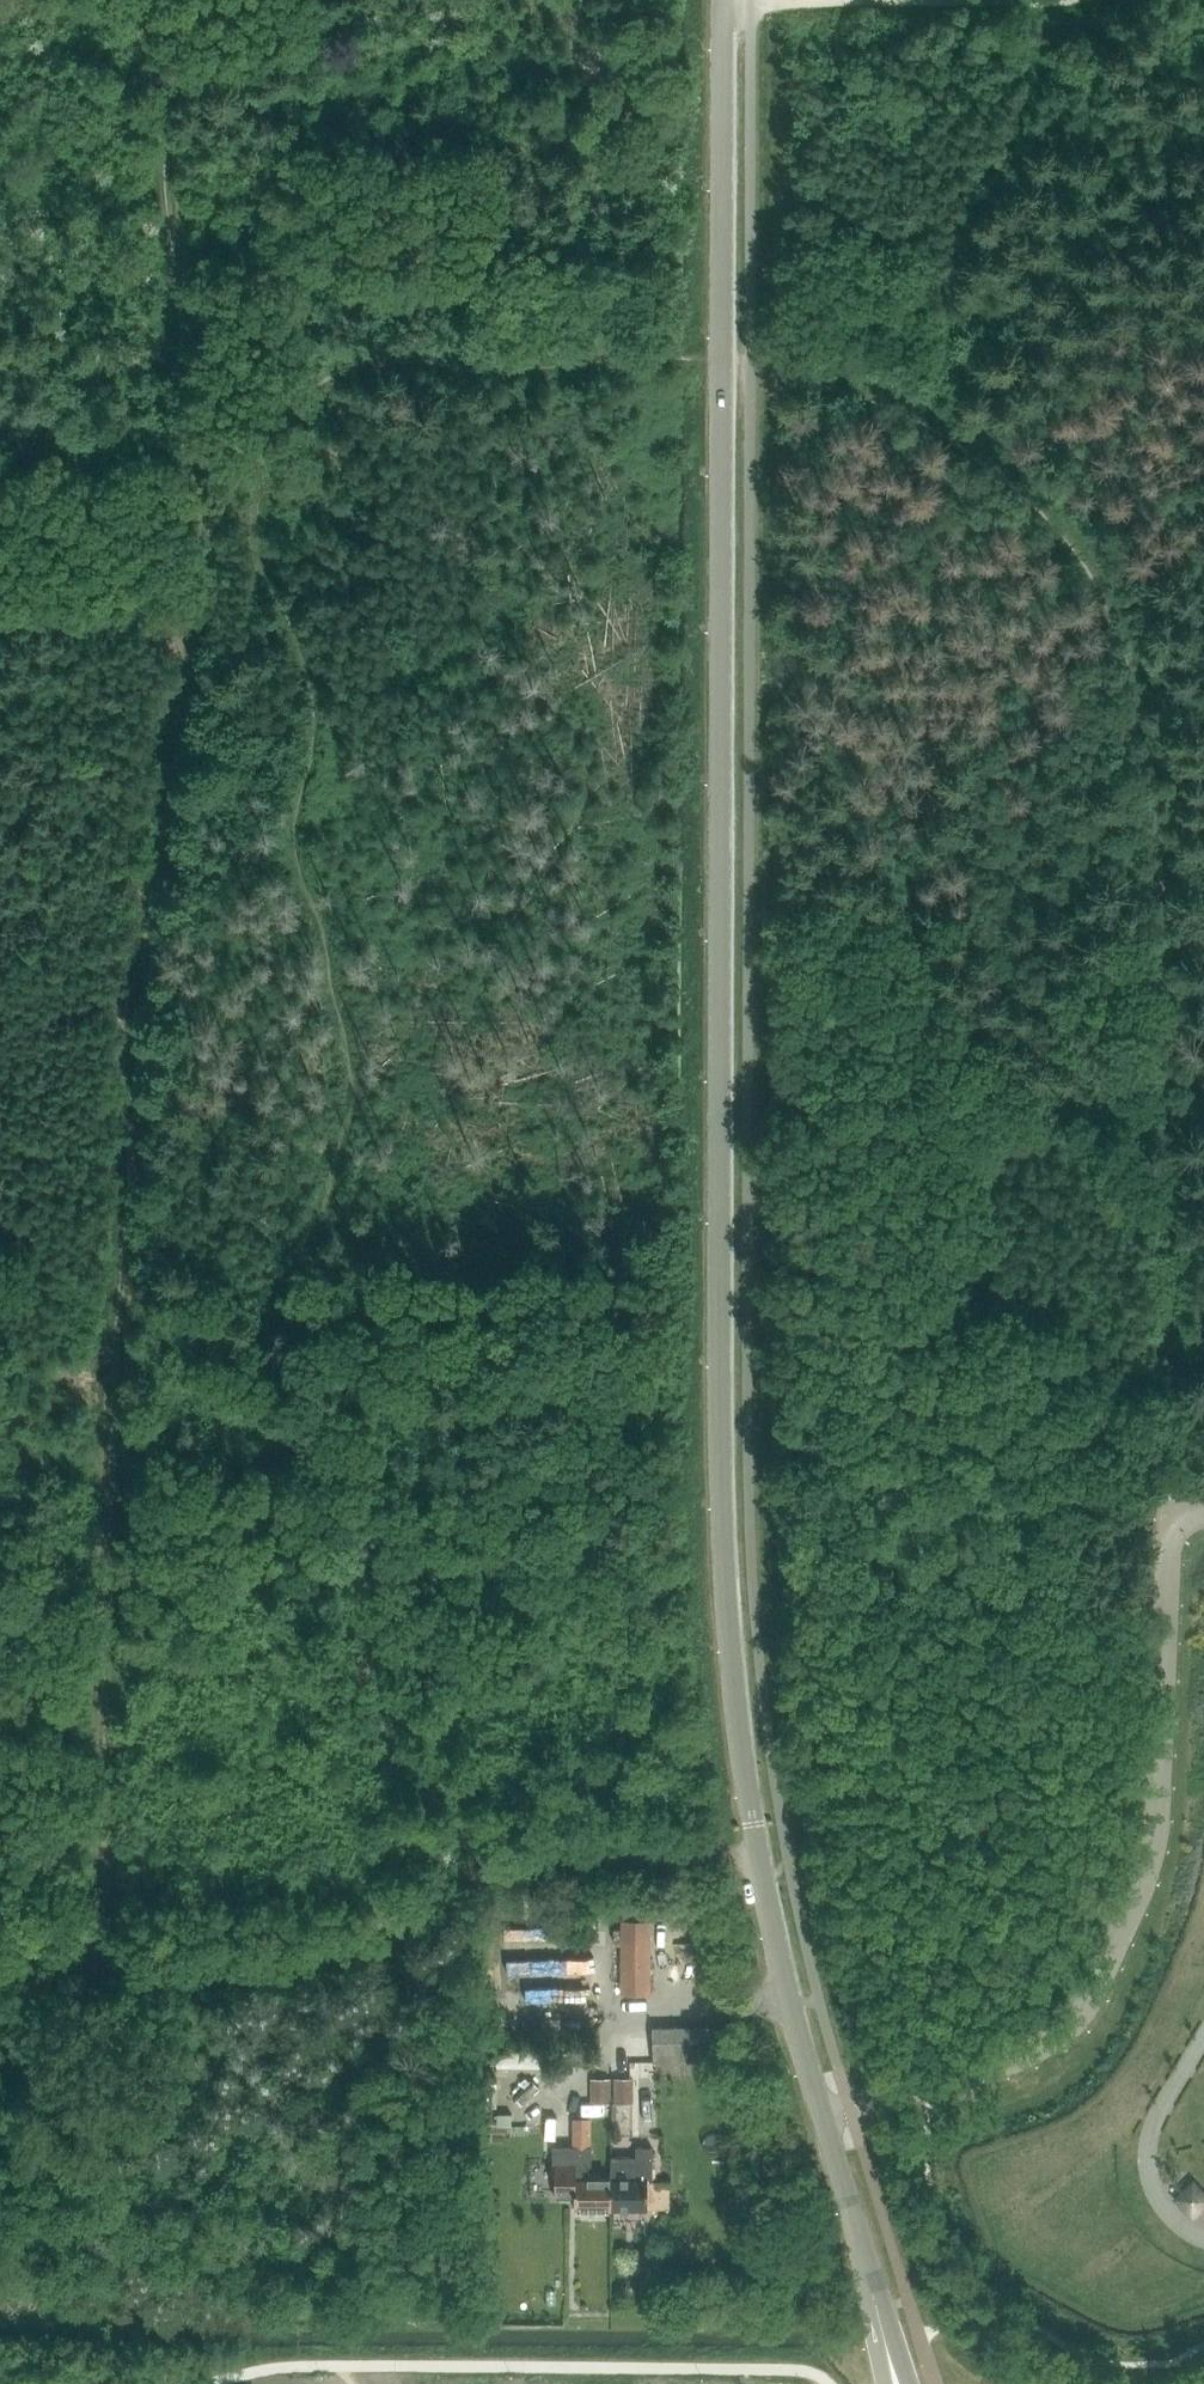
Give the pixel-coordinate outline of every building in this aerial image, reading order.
[(622,1921),(622,1939),(622,1994),(648,1994),(649,1921),(622,1921)] [(652,2029),(652,2062),(720,2061),(718,2027),(652,2029)] [(543,2046),(497,2046),(497,2063),(543,2063),(543,2046)] [(529,2077),(511,2094),(522,2105),(540,2088),(529,2077)] [(609,2079),(589,2079),(589,2104),(609,2105),(609,2079)] [(613,2104),(633,2104),(633,2079),(613,2079),(613,2104)] [(572,2118),(571,2147),(591,2147),(591,2119),(572,2118)] [(552,2147),(552,2166),(555,2165),(555,2198),(574,2198),(574,2210),(611,2210),(611,2179),(588,2180),(588,2166),(591,2166),(591,2147),(571,2147),(552,2147)] [(611,2179),(611,2210),(647,2210),(647,2181),(652,2181),(652,2148),(635,2148),(635,2157),(611,2157),(611,2179)] [(1170,2199),(1190,2220),(1203,2207),(1203,2192),(1191,2179),(1170,2199)] [(669,2181),(652,2181),(647,2181),(647,2210),(669,2210),(669,2181)]
